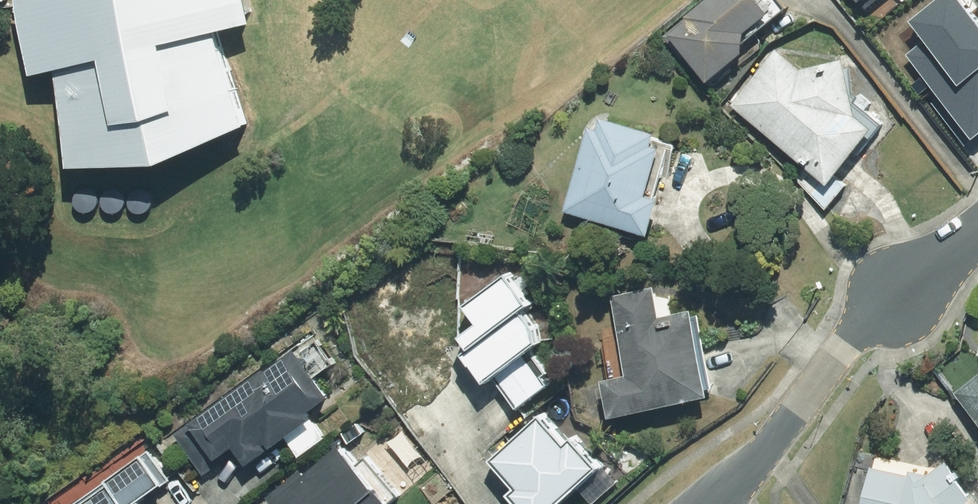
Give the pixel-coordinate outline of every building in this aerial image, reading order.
[(29,79),(53,74),(98,65),(109,62),(97,0),(16,0),(29,79)] [(112,128),(140,127),(173,113),(159,50),(217,36),(252,27),(245,0),(97,0),(109,62),(98,65),(112,128)] [(663,37),(704,89),(748,54),(742,46),(786,11),(777,0),(710,0),(663,37)] [(869,11),(882,0),(860,0),(869,11)] [(897,64),(977,98),(977,26),(963,19),(969,4),(960,0),(925,0),(897,64)] [(159,50),(173,113),(232,88),(217,36),(159,50)] [(776,51),(729,106),(813,175),(800,191),(827,213),(848,187),(836,177),(880,123),(852,100),(843,63),(800,71),(776,51)] [(98,65),(53,74),(62,132),(112,128),(98,65)] [(232,88),(173,113),(195,151),(242,127),(232,88)] [(140,127),(112,128),(114,173),(153,172),(195,151),(173,113),(140,127)] [(675,141),(593,117),(564,214),(645,239),(675,141)] [(114,173),(112,128),(62,132),(68,173),(114,173)] [(74,208),(77,211),(80,213),(84,213),(88,212),(92,210),(94,207),(96,204),(96,200),(94,196),(92,193),(89,190),(85,189),(81,190),(77,191),(74,194),(72,197),(72,201),(72,205),(74,208)] [(102,210),(105,213),(108,214),(112,215),(116,214),(119,212),(122,209),(123,205),(123,201),(122,197),(120,194),(117,192),(113,191),(109,191),(105,193),(102,195),(100,199),(100,203),(100,206),(102,210)] [(129,210),(132,213),(136,214),(140,215),(144,214),(147,212),(149,209),(151,205),(151,201),(150,197),(147,194),(144,192),(140,191),(136,191),(133,193),(130,195),(128,199),(127,202),(128,206),(129,210)] [(533,306),(510,279),(471,312),(483,326),(463,343),(475,357),(469,362),(487,383),(496,376),(528,413),(554,391),(526,358),(548,338),(526,312),(533,306)] [(602,381),(609,420),(713,401),(696,312),(669,317),(663,286),(621,294),(624,309),(610,311),(613,329),(601,331),(610,380),(602,381)] [(294,349),(187,423),(194,433),(179,443),(204,479),(234,459),(243,471),(312,423),(305,413),(327,398),(294,349)] [(951,395),(977,429),(977,374),(951,395)] [(493,455),(518,481),(508,490),(521,503),(556,503),(602,460),(576,433),(567,441),(538,412),(493,455)] [(331,444),(261,501),(264,503),(392,503),(395,501),(363,463),(353,471),(331,444)] [(148,453),(76,503),(142,503),(170,484),(148,453)] [(869,468),(861,503),(977,503),(971,495),(967,497),(944,465),(925,478),(907,474),(905,477),(869,468)]
